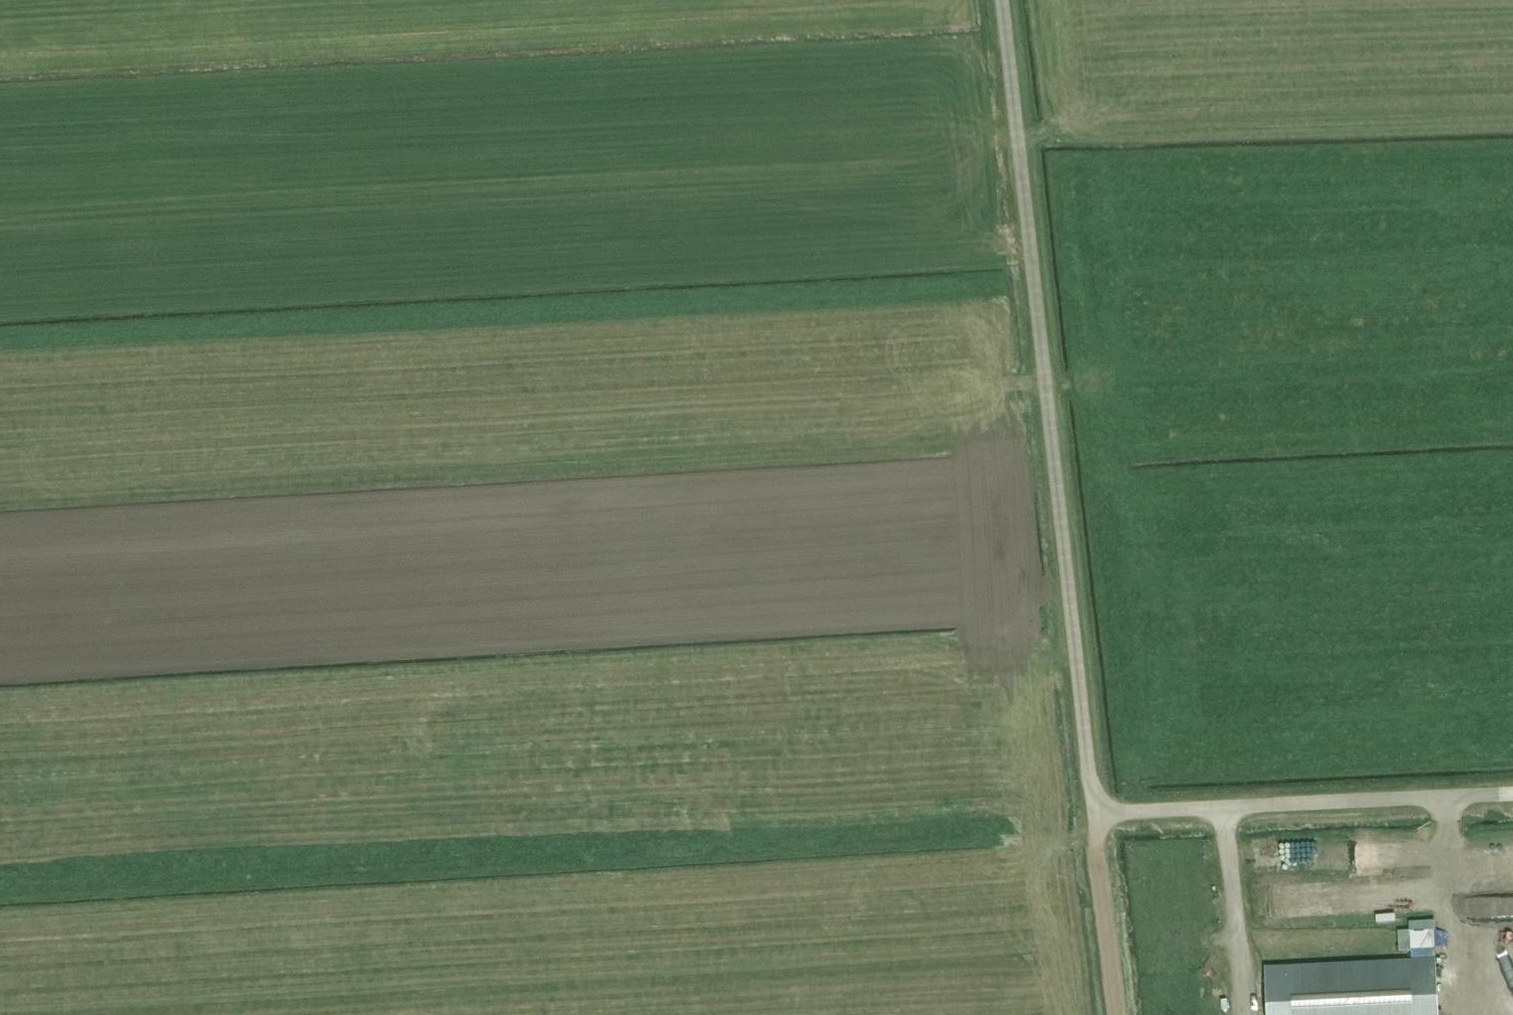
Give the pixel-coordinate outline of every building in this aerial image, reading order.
[(1436,965),(1267,973),(1269,1014),(1438,1014),(1436,965)] [(1207,1014),(1225,1014),(1225,1003),(1207,1003),(1207,1014)]
